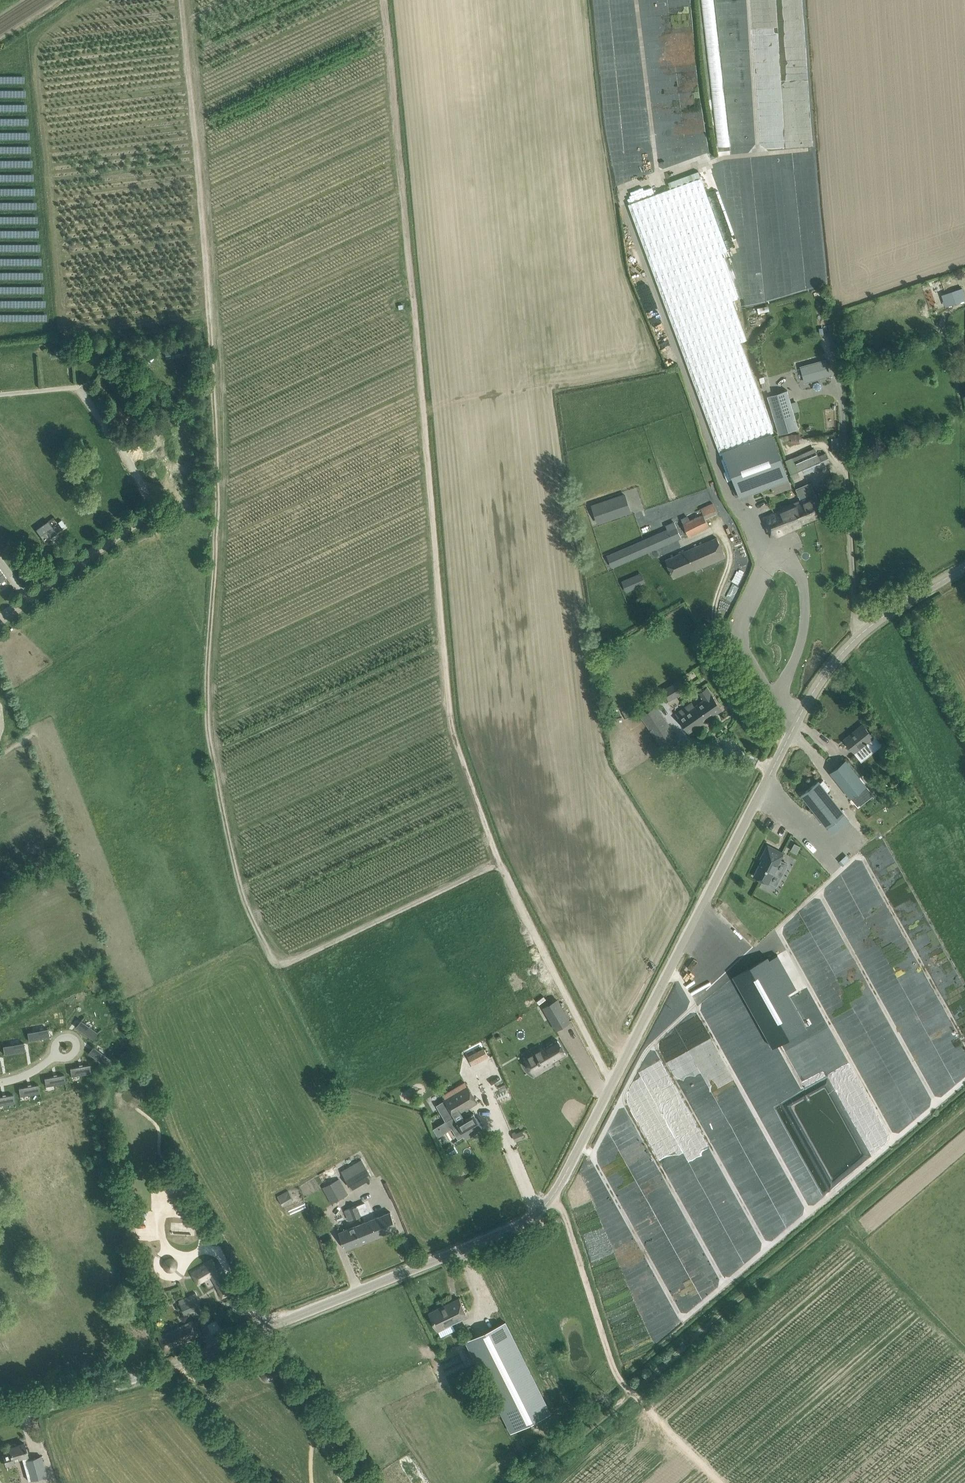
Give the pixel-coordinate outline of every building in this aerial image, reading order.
[(670,188),(628,204),(659,288),(719,452),(728,448),(750,440),(774,431),(760,392),(759,392),(741,342),(747,340),(732,300),(738,298),(726,264),(721,253),(727,250),(701,177),(670,188)] [(172,349),(165,351),(166,358),(174,356),(172,349)] [(825,359),(800,366),(804,381),(829,374),(825,359)] [(799,428),(787,390),(767,396),(778,434),(799,428)] [(771,433),(723,451),(734,479),(740,497),(751,493),(771,486),(788,479),(771,433)] [(815,448),(785,460),(793,479),(831,463),(826,453),(818,456),(815,448)] [(112,475),(106,479),(111,486),(123,477),(114,464),(108,469),(112,475)] [(797,502),(763,517),(770,536),(777,536),(796,528),(801,526),(800,524),(811,519),(816,517),(824,514),(814,490),(813,488),(806,491),(804,486),(796,489),(799,497),(801,500),(797,502)] [(625,494),(592,505),(598,522),(630,511),(625,494)] [(683,523),(689,536),(709,526),(705,519),(717,513),(713,503),(700,508),(703,514),(690,520),(683,523)] [(98,516),(92,520),(97,527),(109,518),(100,506),(93,510),(98,516)] [(71,522),(65,526),(70,533),(82,524),(73,511),(67,516),(71,522)] [(57,532),(48,520),(36,529),(44,541),(49,538),(54,534),(57,532)] [(668,530),(608,556),(612,566),(673,540),(669,529),(668,530)] [(666,560),(673,578),(695,568),(695,570),(726,556),(717,538),(666,560)] [(622,579),(626,591),(646,584),(642,572),(622,579)] [(663,689),(669,700),(687,690),(680,679),(663,689)] [(708,688),(700,694),(701,696),(703,700),(695,706),(692,701),(675,713),(676,715),(683,724),(689,732),(722,709),(708,688)] [(622,711),(628,722),(637,717),(631,706),(622,711)] [(641,716),(664,750),(679,739),(656,706),(641,716)] [(856,731),(845,740),(854,752),(855,752),(865,743),(870,748),(872,750),(880,743),(881,744),(871,732),(869,733),(861,724),(854,730),(856,731)] [(846,760),(830,772),(851,798),(866,786),(846,760)] [(801,795),(827,827),(842,815),(844,813),(827,792),(830,789),(823,780),(820,783),(818,781),(801,795)] [(798,853),(801,844),(790,839),(786,848),(798,853)] [(762,859),(753,876),(768,883),(769,881),(780,860),(784,853),(767,845),(760,858),(762,859)] [(775,941),(740,957),(772,1027),(807,1011),(775,941)] [(548,1005),(554,1016),(550,1019),(556,1029),(570,1021),(557,1000),(548,1005)] [(80,1020),(76,1026),(83,1032),(92,1039),(93,1039),(92,1038),(97,1032),(80,1020)] [(48,1028),(27,1032),(29,1040),(28,1040),(29,1040),(40,1038),(49,1036),(48,1028)] [(544,1051),(527,1061),(534,1075),(553,1064),(552,1062),(566,1054),(558,1040),(547,1046),(543,1049),(543,1050),(544,1051)] [(23,1042),(3,1046),(4,1054),(16,1052),(25,1050),(23,1042)] [(93,1046),(88,1053),(96,1058),(95,1058),(105,1065),(110,1058),(93,1046)] [(79,1066),(70,1068),(71,1076),(91,1072),(89,1064),(82,1065),(79,1066)] [(53,1076),(44,1078),(46,1086),(65,1082),(64,1074),(57,1075),(53,1076)] [(28,1086),(18,1088),(20,1096),(40,1092),(38,1084),(31,1085),(28,1086)] [(447,1100),(437,1106),(446,1121),(447,1120),(459,1139),(465,1135),(466,1136),(482,1127),(474,1114),(467,1117),(463,1110),(477,1101),(468,1087),(447,1100)] [(0,1096),(0,1105),(14,1102),(13,1094),(6,1095),(2,1096),(0,1096)] [(371,1177),(361,1159),(341,1171),(351,1189),(371,1177)] [(322,1187),(331,1204),(348,1195),(339,1178),(322,1187)] [(294,1200),(288,1190),(277,1196),(283,1207),(294,1200)] [(344,1210),(348,1221),(362,1215),(357,1205),(344,1210)] [(391,1212),(339,1232),(345,1249),(397,1228),(391,1212)] [(218,1262),(195,1276),(204,1292),(217,1284),(228,1302),(242,1294),(228,1270),(224,1272),(218,1262)] [(185,1297),(177,1300),(183,1313),(201,1306),(195,1293),(185,1297)] [(459,1300),(443,1308),(442,1306),(429,1312),(437,1329),(449,1323),(450,1324),(468,1316),(459,1298),(458,1298),(459,1300)] [(192,1320),(158,1336),(165,1350),(199,1334),(192,1320)] [(466,1341),(511,1431),(551,1412),(506,1322),(466,1341)] [(5,1461),(13,1459),(12,1458),(21,1456),(28,1480),(47,1475),(41,1456),(29,1459),(24,1443),(16,1445),(15,1443),(9,1445),(10,1447),(8,1447),(10,1452),(3,1454),(5,1461)]
